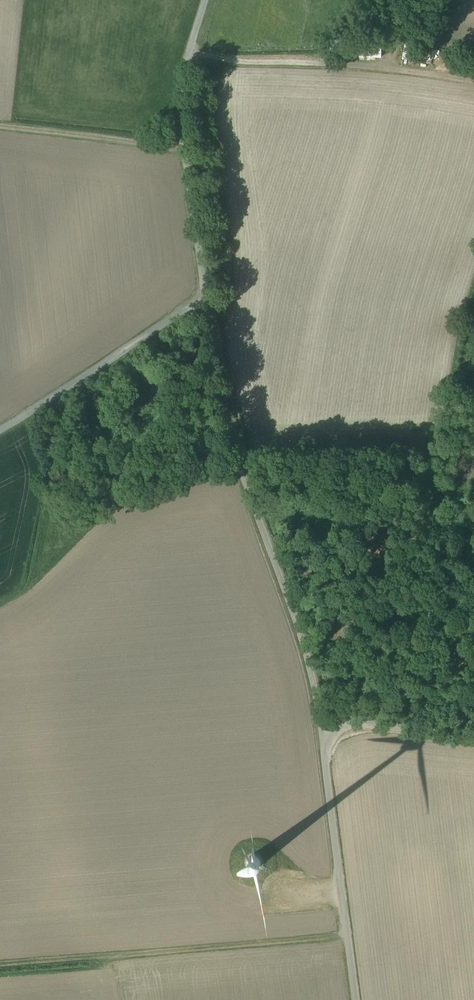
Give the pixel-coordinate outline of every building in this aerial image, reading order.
[(368,58),(380,57),(379,41),(368,41),(368,58)]
